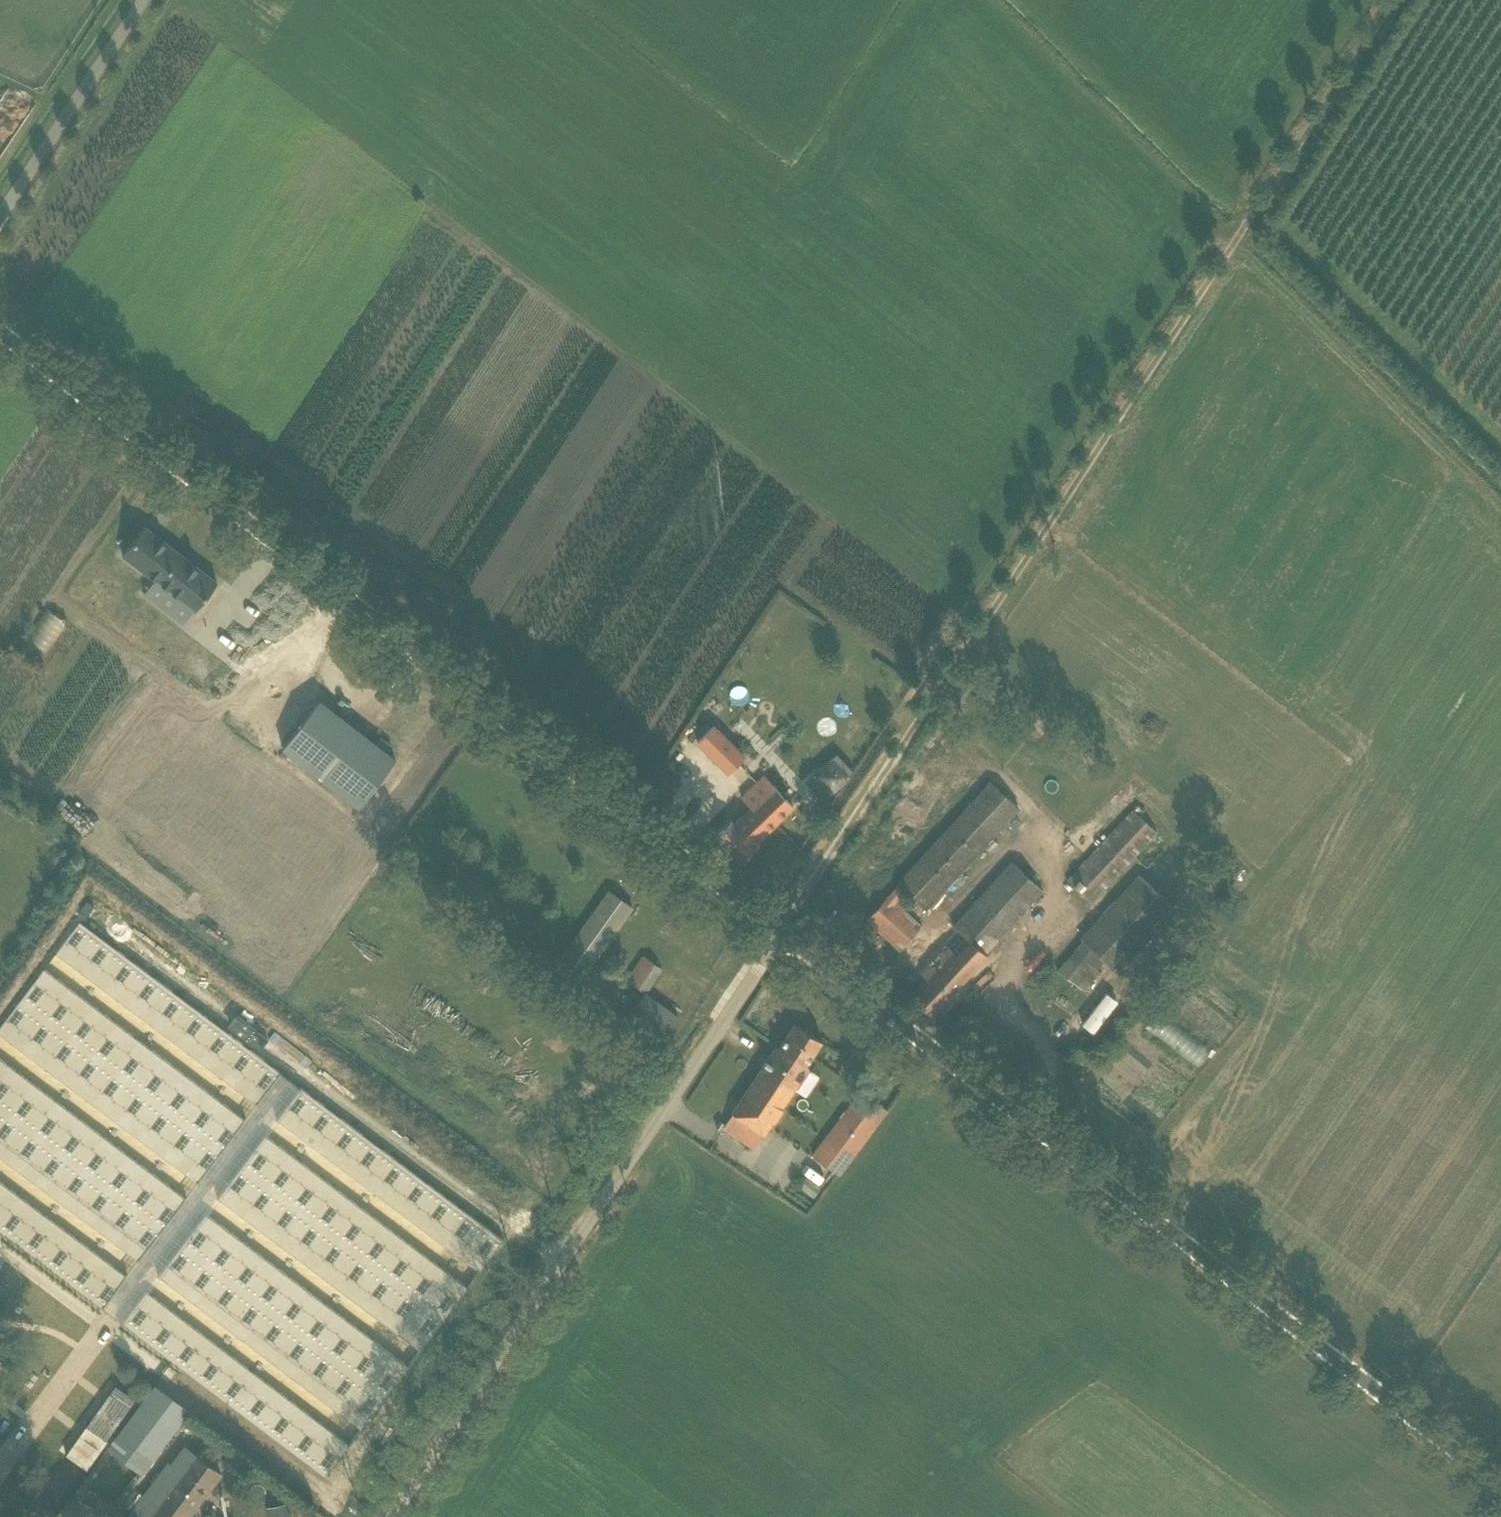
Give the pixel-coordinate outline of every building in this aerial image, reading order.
[(144,526),(122,554),(195,610),(217,582),(144,526)] [(319,700),(282,748),(359,807),(395,759),(319,700)] [(728,773),(744,756),(713,726),(697,742),(728,773)] [(814,775),(833,793),(856,770),(837,751),(814,775)] [(792,806),(764,776),(743,796),(753,806),(734,825),(731,822),(715,837),(740,862),(756,847),(753,843),(792,806)] [(866,919),(900,950),(902,948),(923,927),(897,901),(907,890),(927,910),(1020,809),(990,782),(897,884),(898,885),(866,919)] [(1158,831),(1133,809),(1066,878),(1092,902),(1158,831)] [(955,923),(959,928),(924,967),(919,972),(926,979),(910,996),(931,1016),(945,1001),(995,944),(991,940),(1040,887),(1012,861),(955,923)] [(1085,991),(1101,971),(1097,969),(1105,960),(1117,971),(1176,908),(1139,873),(1079,937),(1082,940),(1058,970),(1072,982),(1085,991)] [(608,888),(562,955),(589,973),(635,906),(608,888)] [(79,920),(55,952),(258,1104),(282,1072),(79,920)] [(642,955),(627,979),(649,992),(663,968),(642,955)] [(43,968),(19,1000),(221,1152),(246,1120),(43,968)] [(637,1012),(673,1028),(680,1011),(644,996),(637,1012)] [(1084,1020),(1095,1030),(1114,1009),(1103,999),(1084,1020)] [(0,1025),(0,1036),(197,1184),(221,1152),(19,1000),(0,1025)] [(1156,1014),(1145,1030),(1198,1063),(1209,1046),(1156,1014)] [(776,1045),(732,1113),(765,1134),(774,1121),(783,1108),(781,1107),(809,1067),(806,1065),(811,1057),(822,1041),(795,1023),(779,1047),(776,1045)] [(161,1232),(185,1200),(0,1061),(0,1111),(161,1232)] [(301,1086),(276,1118),(479,1272),(503,1240),(301,1086)] [(861,1090),(813,1154),(839,1173),(887,1109),(861,1090)] [(137,1264),(161,1232),(0,1111),(0,1161),(137,1264)] [(264,1134),(240,1166),(443,1319),(467,1288),(264,1134)] [(240,1166),(216,1198),(419,1351),(443,1319),(240,1166)] [(101,1311),(125,1279),(0,1186),(0,1236),(101,1311)] [(204,1214),(180,1246),(382,1399),(407,1367),(204,1214)] [(180,1246),(156,1278),(358,1431),(382,1399),(180,1246)] [(144,1294),(119,1325),(322,1479),(346,1447),(144,1294)] [(153,1385),(127,1421),(162,1447),(188,1412),(153,1385)] [(87,1425),(66,1455),(89,1471),(110,1441),(87,1425)] [(127,1516),(187,1516),(220,1472),(195,1453),(181,1471),(168,1462),(151,1486),(163,1495),(156,1504),(144,1495),(127,1516)] [(95,1498),(92,1507),(114,1515),(118,1507),(95,1498)] [(285,1504),(267,1508),(269,1516),(287,1516),(285,1504)]
